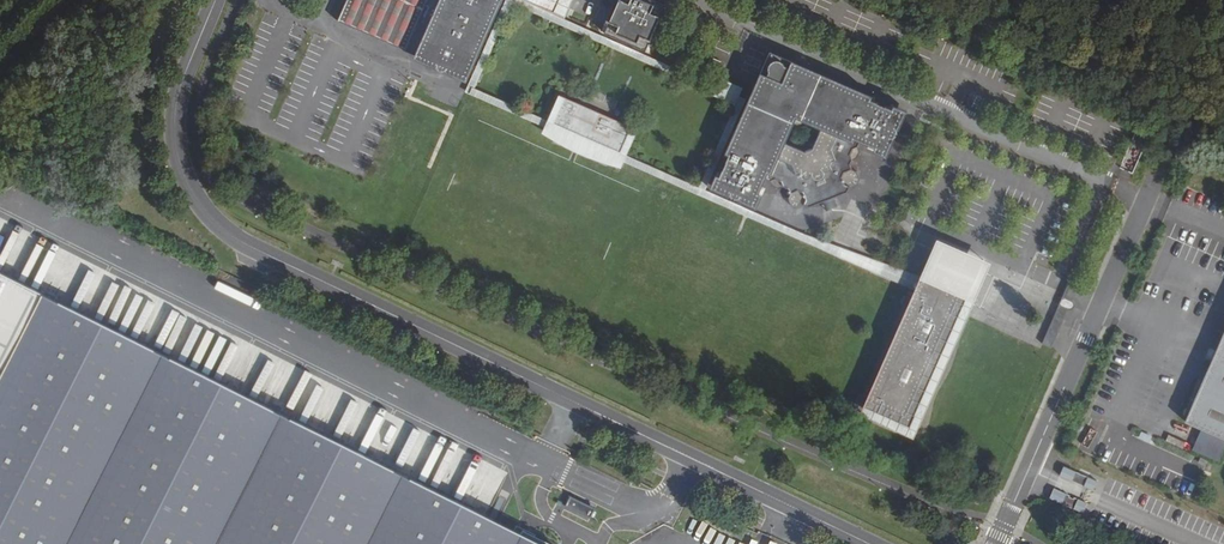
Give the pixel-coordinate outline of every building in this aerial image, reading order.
[(391,0),(345,0),(336,20),(414,54),(412,58),(426,65),(452,76),(461,80),(479,39),(459,30),(460,29),(447,23),(446,24),(391,0)] [(446,24),(447,23),(460,29),(459,30),(479,39),(496,0),(391,0),(446,24)] [(561,15),(568,0),(528,0),(561,15)] [(650,0),(613,0),(599,31),(638,48),(658,4),(650,0)] [(505,68),(494,94),(540,114),(534,126),(547,134),(572,147),(595,156),(614,161),(619,148),(668,170),(680,144),(704,154),(730,96),(506,1),(481,57),(505,68)] [(752,191),(758,177),(765,180),(766,182),(767,185),(769,187),(771,188),(775,188),(777,187),(781,186),(784,188),(785,190),(786,191),(786,193),(785,195),(783,198),(783,200),(783,202),(784,203),(785,205),(787,206),(791,207),(795,207),(800,206),(804,209),(843,194),(845,190),(845,187),(847,187),(850,186),(852,186),(853,185),(854,184),(854,183),(855,181),(855,179),(855,176),(854,174),(851,172),(849,170),(847,169),(847,166),(847,163),(848,161),(849,160),(851,159),(853,157),(854,155),(855,154),(856,151),(855,149),(855,148),(854,146),(854,144),(856,140),(868,146),(867,149),(879,153),(886,137),(883,136),(884,135),(889,135),(890,131),(888,126),(890,127),(899,108),(885,102),(884,106),(862,96),(863,93),(782,58),(779,63),(776,63),(774,59),(773,57),(771,56),(769,56),(767,56),(765,56),(763,57),(761,59),(760,61),(759,64),(759,66),(760,68),(758,72),(752,69),(718,151),(721,152),(712,173),(709,172),(704,185),(722,192),(724,189),(726,190),(726,194),(728,196),(730,196),(733,193),(734,193),(734,198),(750,205),(756,192),(752,191)] [(479,57),(468,83),(494,94),(505,68),(479,57)] [(929,240),(853,418),(906,440),(982,263),(929,240)] [(864,267),(874,270),(877,262),(867,258),(864,267)] [(564,529),(0,261),(0,543),(556,543),(564,529)] [(880,276),(904,283),(908,271),(884,264),(880,276)] [(1063,278),(1036,342),(1045,346),(1073,282),(1063,278)] [(171,308),(163,324),(178,331),(186,314),(171,308)] [(1185,421),(1188,430),(1223,446),(1223,331),(1185,421)] [(1092,489),(1096,479),(1062,466),(1058,476),(1092,489)] [(1048,500),(1083,511),(1086,501),(1051,490),(1048,500)] [(565,506),(589,516),(593,506),(569,496),(565,506)] [(706,522),(700,534),(720,543),(737,543),(739,538),(706,522)]
